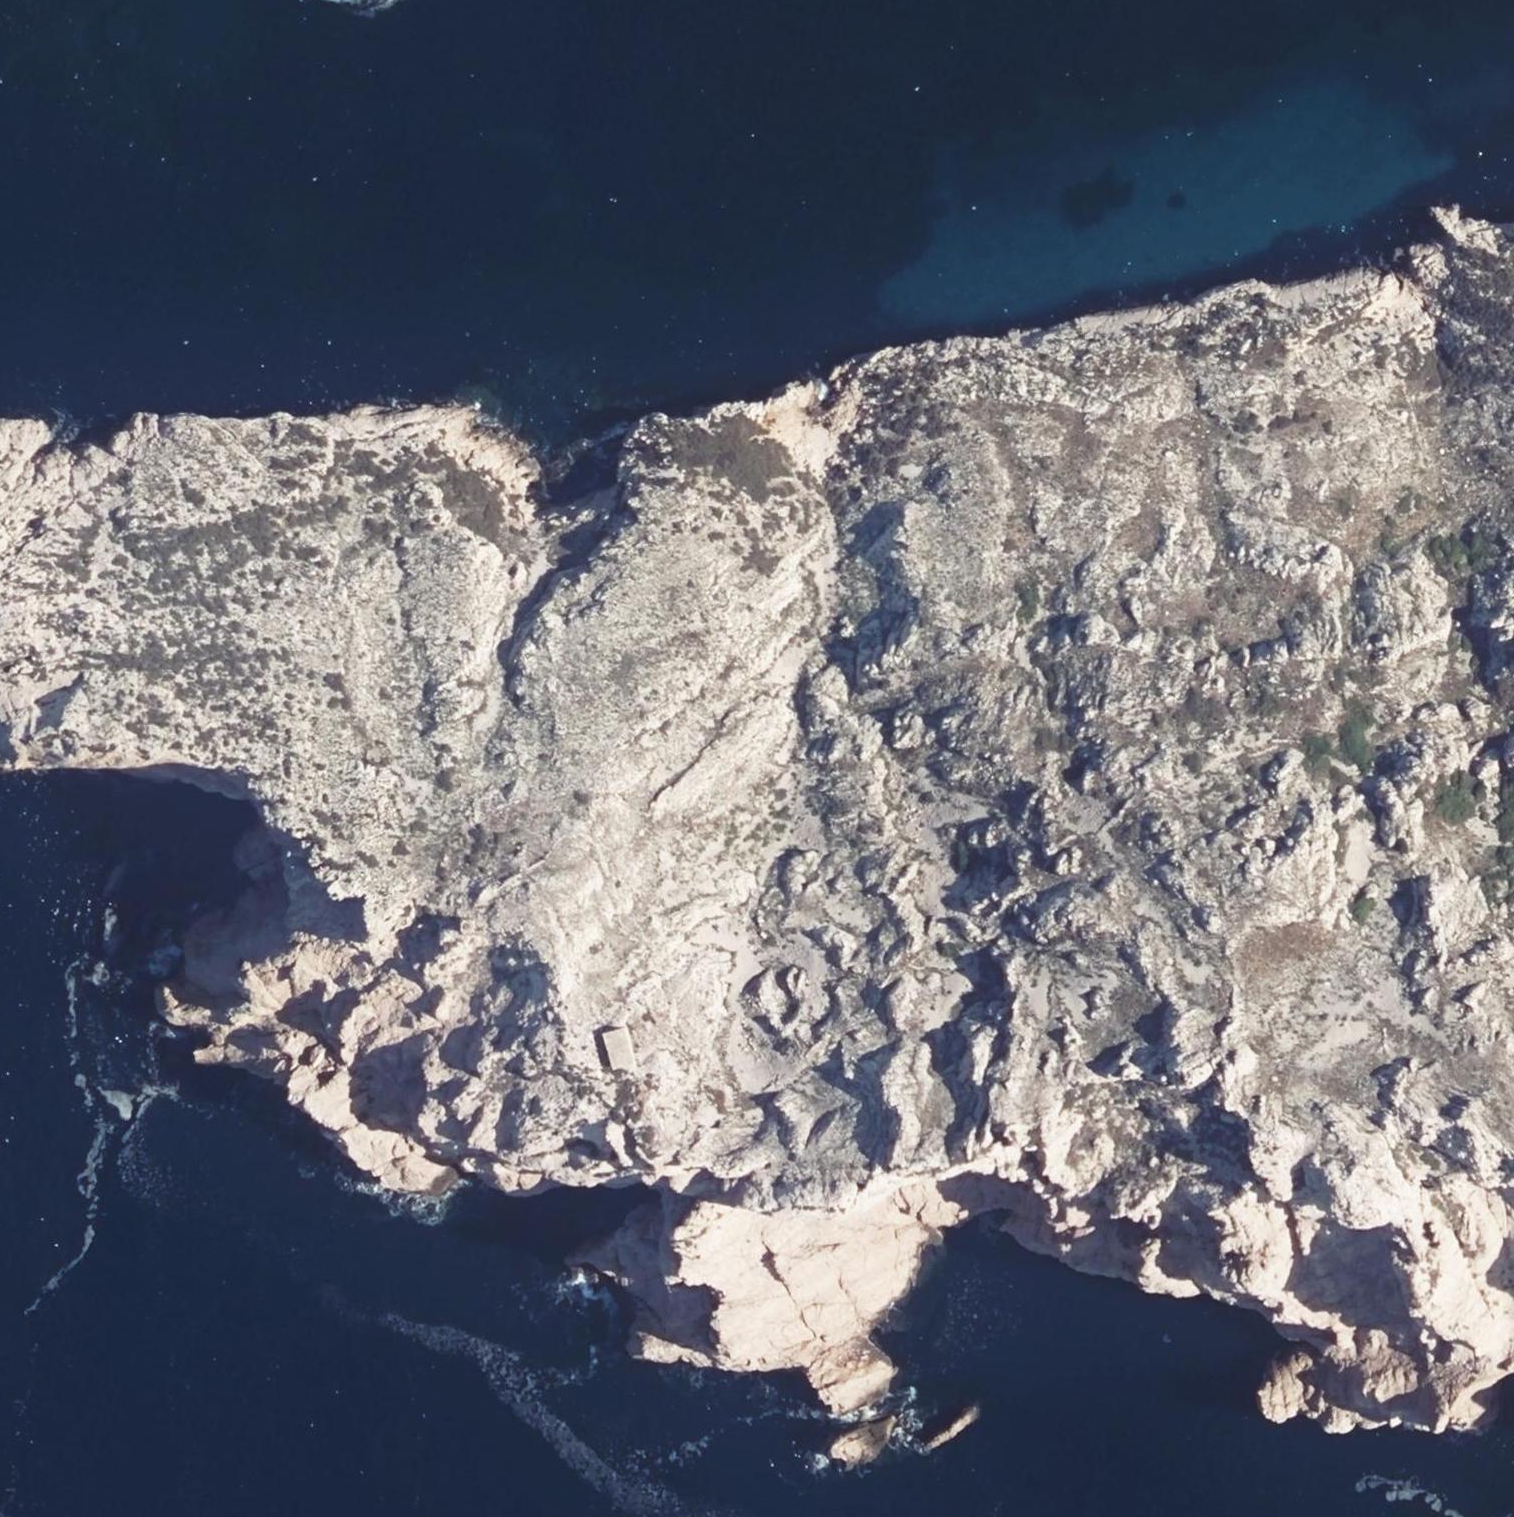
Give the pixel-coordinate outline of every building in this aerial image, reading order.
[(475,914),(461,914),(461,927),(474,927),(475,914)] [(638,1059),(627,1023),(605,1030),(616,1065),(638,1059)]
